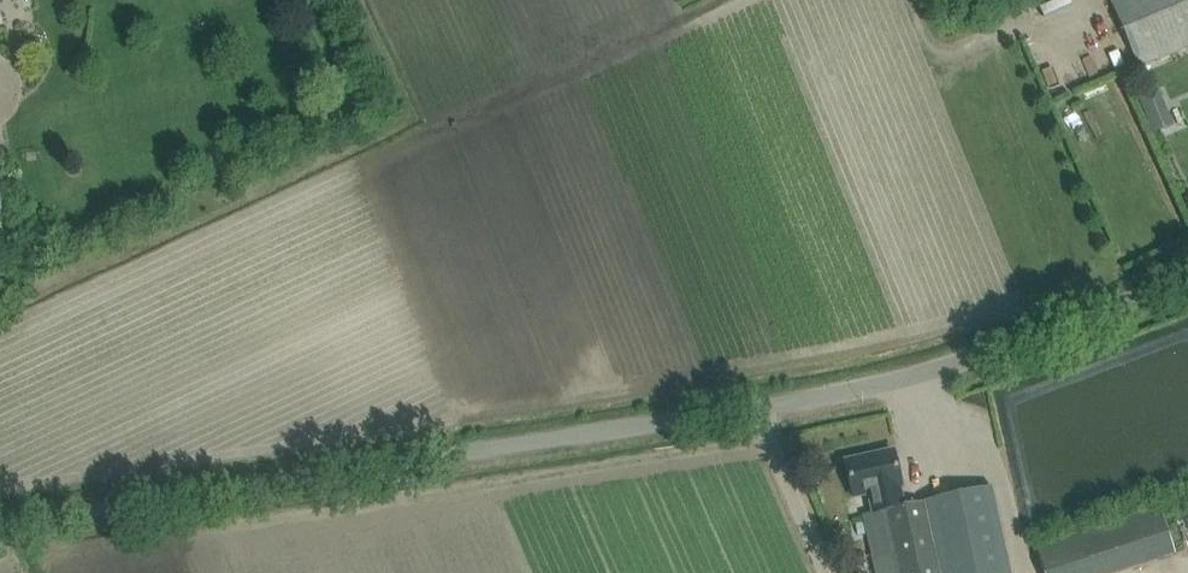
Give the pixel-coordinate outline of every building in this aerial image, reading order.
[(1138,68),(1187,47),(1187,0),(1109,0),(1138,68)] [(992,487),(903,506),(899,487),(901,487),(894,451),(874,456),(874,459),(866,460),(865,458),(845,462),(853,497),(869,494),(873,512),(863,514),(876,572),(939,572),(934,549),(935,549),(941,572),(1011,572),(1005,547),(992,487)] [(1160,507),(1036,548),(1044,572),(1120,572),(1176,555),(1160,507)]
